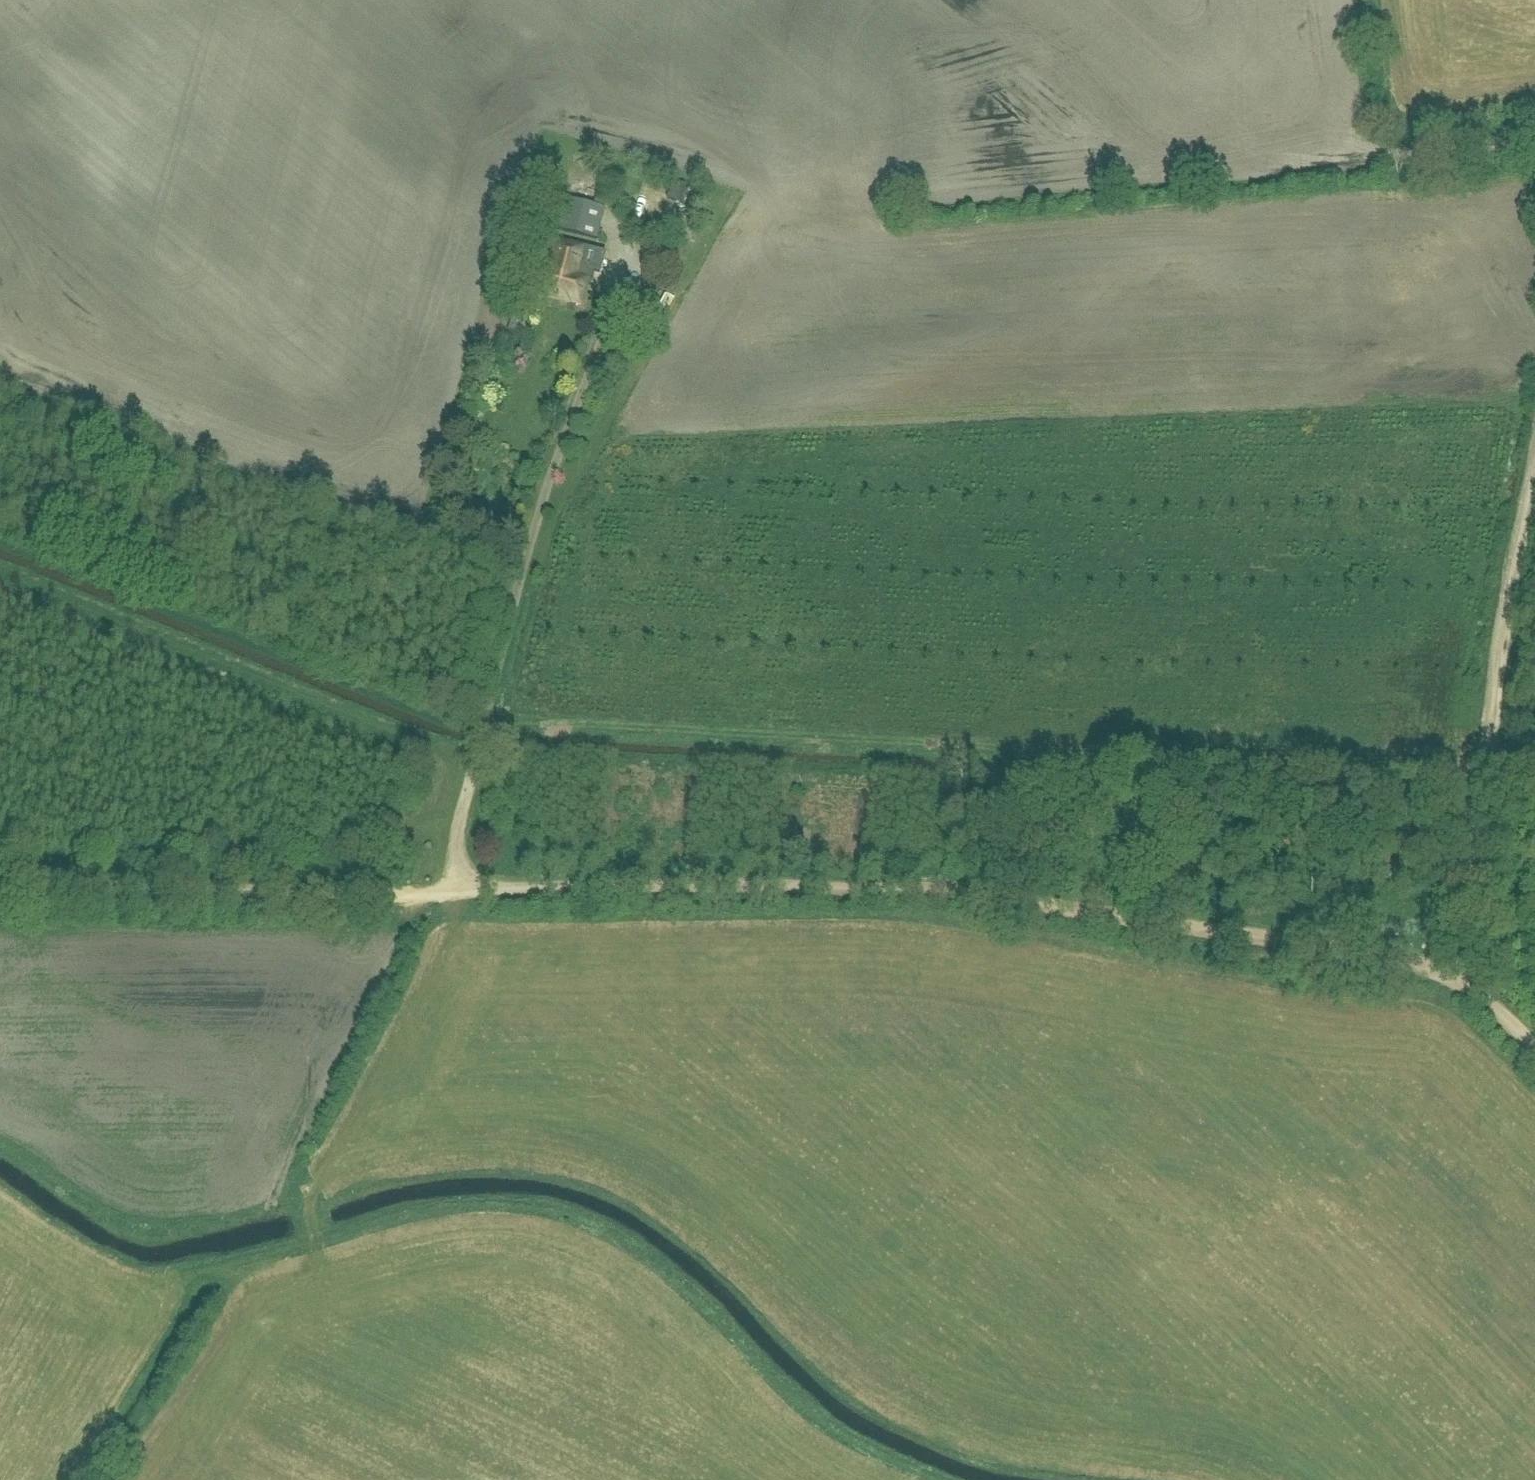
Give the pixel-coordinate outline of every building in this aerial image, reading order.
[(594,205),(605,208),(607,201),(596,198),(594,205)] [(604,211),(561,200),(553,232),(596,242),(604,211)] [(589,272),(593,254),(559,245),(552,272),(536,268),(529,292),(545,296),(544,299),(569,305),(570,304),(582,307),(588,280),(577,277),(579,269),(589,272)] [(528,313),(514,309),(508,331),(521,335),(528,313)]
